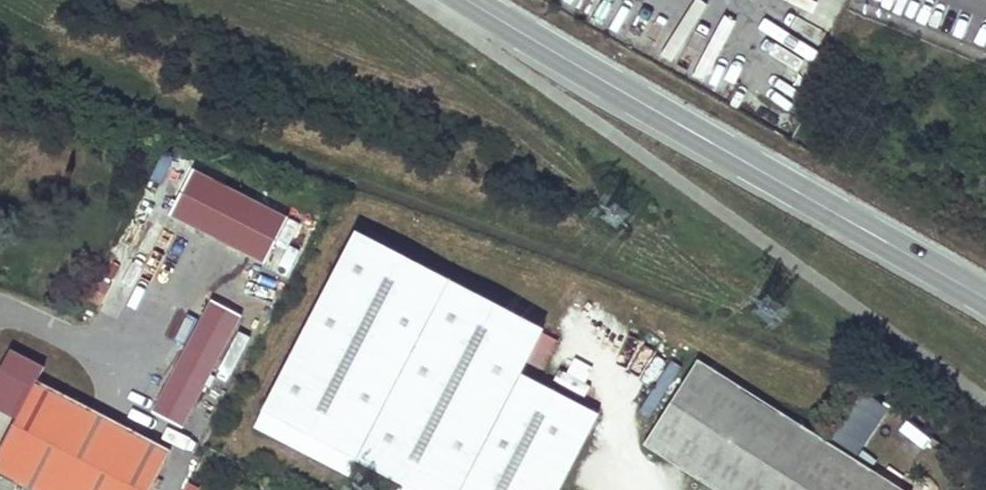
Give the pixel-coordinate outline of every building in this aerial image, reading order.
[(192,170),(173,220),(271,257),(290,207),(192,170)] [(595,411),(517,372),(540,327),(351,232),(253,429),(347,476),(355,461),(400,483),(397,489),(556,489),(595,411)] [(185,425),(243,313),(211,296),(153,408),(185,425)] [(569,378),(584,384),(592,364),(577,358),(569,378)] [(700,363),(646,447),(712,489),(897,489),(700,363)] [(39,382),(0,456),(0,475),(28,489),(153,489),(172,453),(39,382)]
